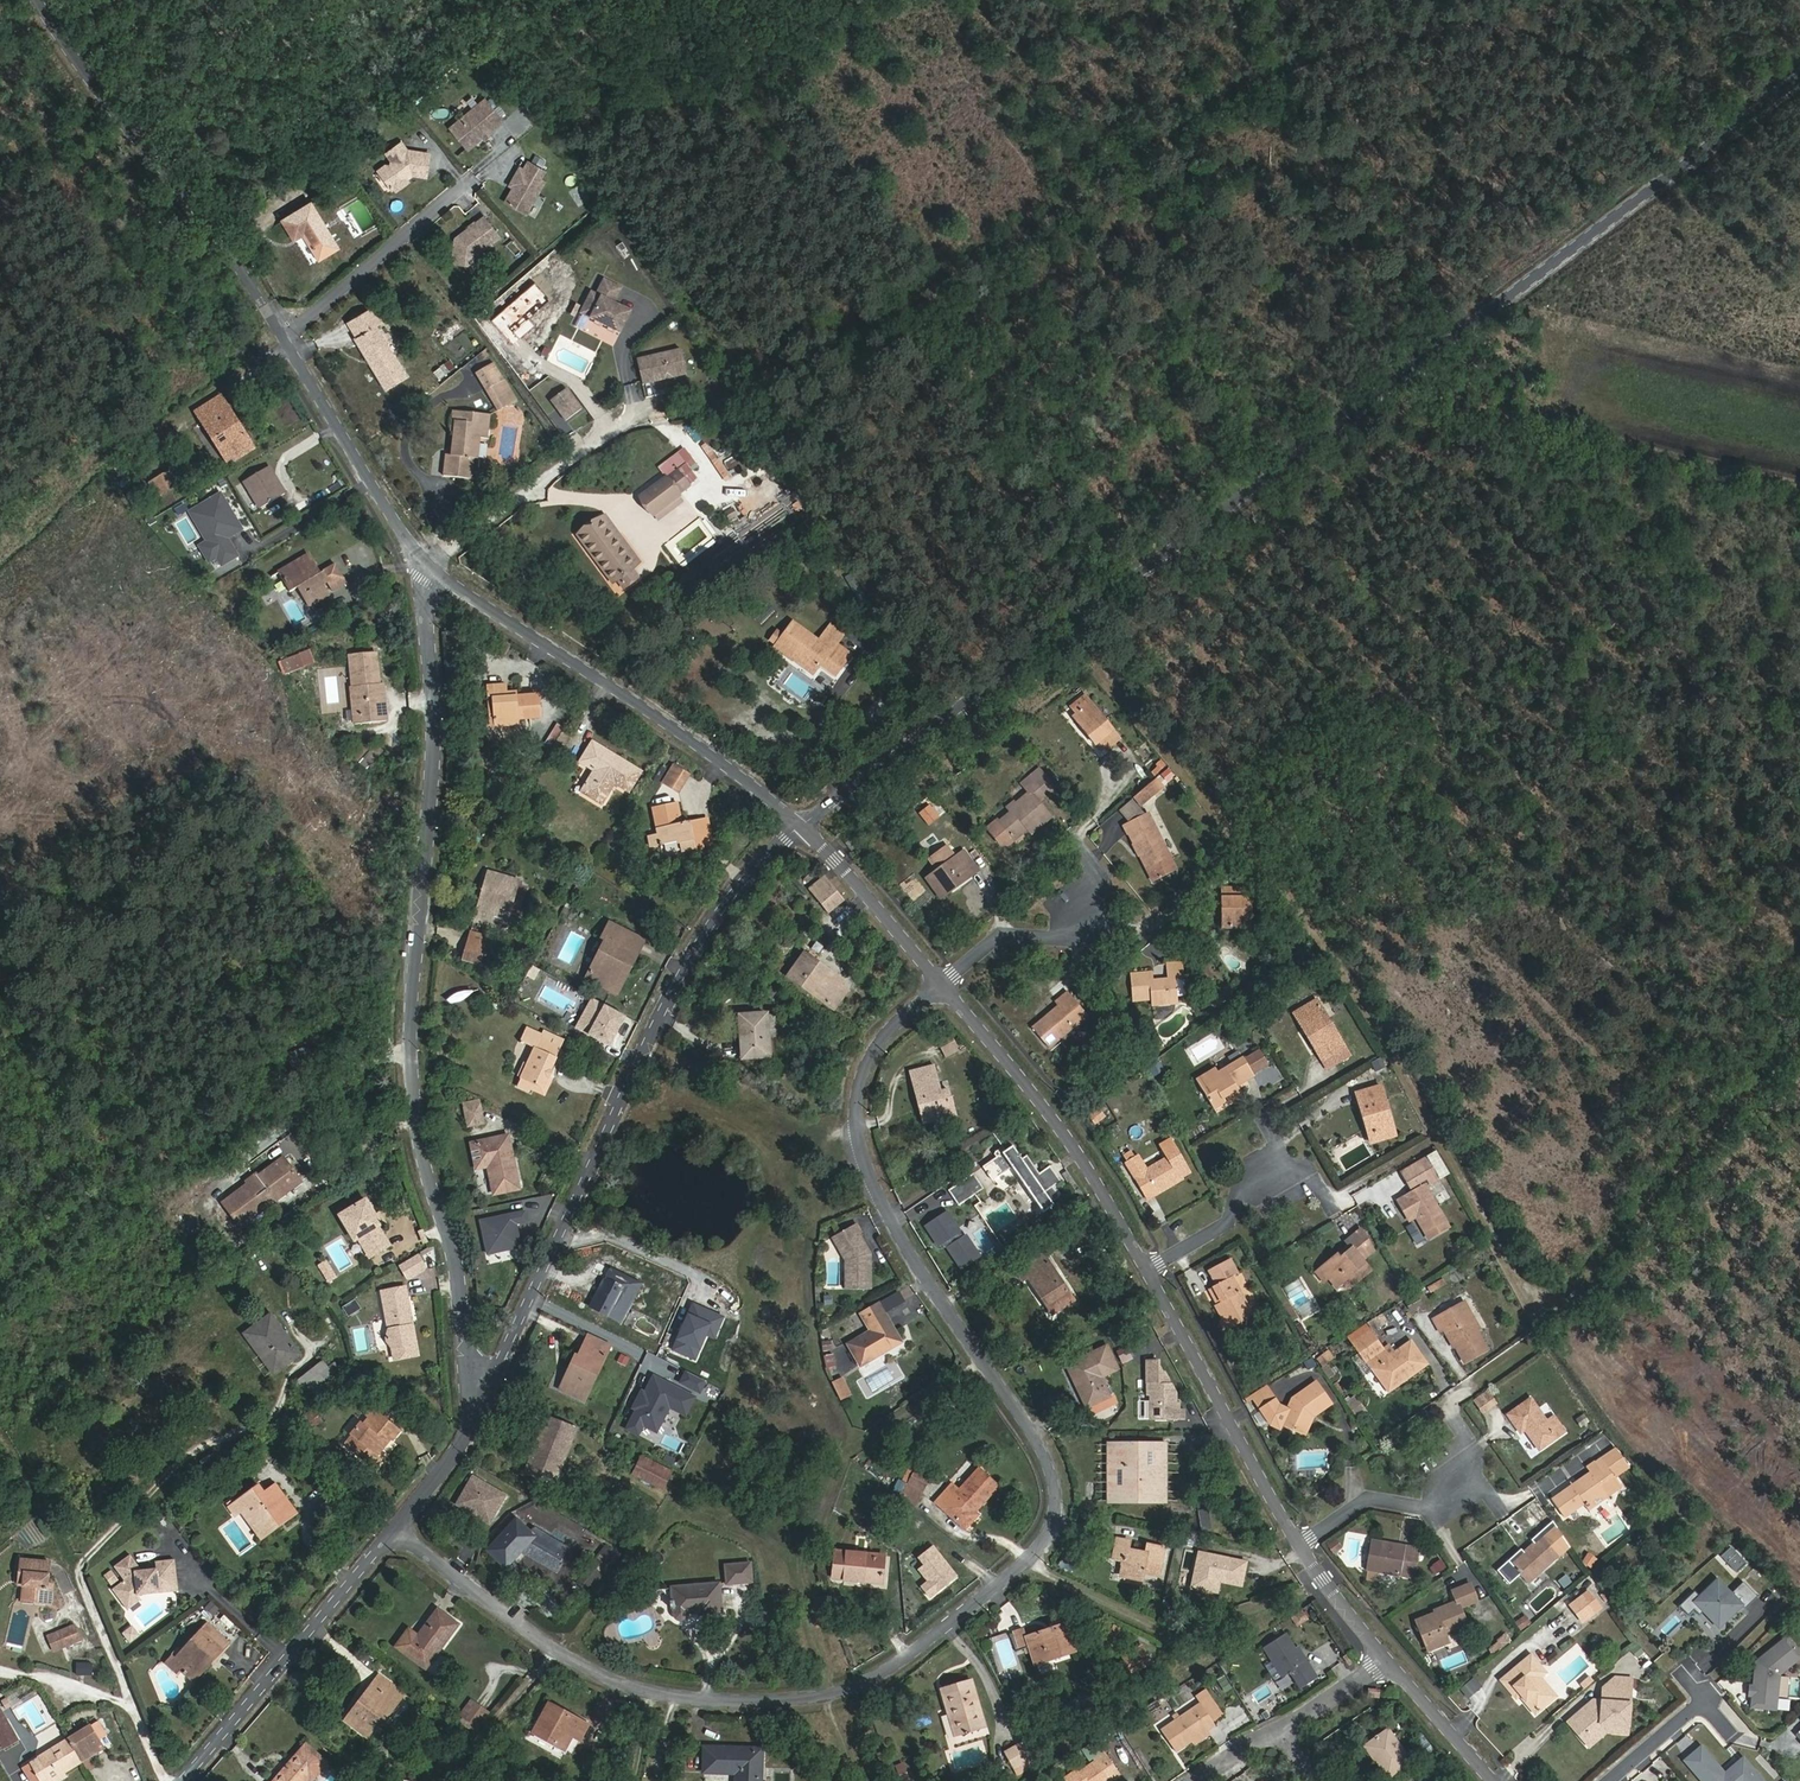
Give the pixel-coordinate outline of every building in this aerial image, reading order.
[(447,129),(468,153),(505,122),(484,98),(447,129)] [(400,144),(386,156),(392,163),(391,169),(386,168),(379,173),(394,191),(396,189),(400,190),(406,185),(407,175),(409,173),(412,175),(425,178),(429,156),(406,151),(400,144)] [(372,167),(383,162),(379,155),(369,160),(372,167)] [(507,200),(499,214),(519,226),(537,194),(533,192),(537,184),(521,175),(517,182),(513,180),(503,198),(507,200)] [(311,208),(286,226),(295,240),(304,233),(322,260),(339,247),(311,208)] [(443,269),(446,273),(467,277),(469,264),(490,249),(476,229),(468,235),(469,236),(464,240),(461,239),(447,249),(443,269)] [(586,295),(576,317),(613,335),(624,313),(609,306),(616,291),(598,282),(591,297),(586,295)] [(544,309),(530,292),(487,328),(502,345),(544,309)] [(371,330),(380,324),(372,314),(345,334),(384,388),(403,374),(391,357),(371,330)] [(679,372),(672,348),(628,360),(635,384),(679,372)] [(449,358),(432,372),(439,381),(456,367),(449,358)] [(495,375),(489,380),(508,405),(515,400),(495,375)] [(508,405),(489,380),(480,387),(498,412),(508,405)] [(545,401),(561,421),(577,408),(561,388),(545,401)] [(195,412),(201,422),(220,410),(230,425),(236,421),(220,396),(195,412)] [(201,422),(223,456),(248,440),(236,421),(230,425),(220,410),(201,422)] [(486,431),(487,411),(459,410),(456,451),(447,451),(446,471),(469,472),(472,449),(480,449),(482,431),(486,431)] [(248,440),(223,456),(228,465),(254,450),(248,440)] [(285,493),(269,467),(243,482),(259,509),(285,493)] [(169,472),(150,484),(157,497),(177,484),(169,472)] [(652,510),(678,493),(666,474),(639,490),(652,510)] [(151,500),(143,487),(128,497),(136,509),(151,500)] [(232,535),(240,530),(219,494),(194,510),(204,527),(202,535),(206,542),(211,551),(203,556),(209,562),(215,558),(221,566),(236,557),(226,539),(224,537),(229,534),(232,535)] [(795,515),(803,509),(797,501),(789,507),(795,515)] [(609,573),(635,557),(602,508),(576,525),(609,573)] [(194,510),(188,513),(202,535),(204,527),(194,510)] [(203,556),(211,551),(206,542),(198,547),(203,556)] [(310,572),(316,569),(307,554),(278,572),(290,591),(297,587),(309,607),(330,595),(324,585),(327,583),(321,573),(320,574),(313,578),(310,572)] [(334,565),(321,573),(327,583),(341,575),(334,565)] [(320,574),(316,569),(310,572),(313,578),(320,574)] [(341,575),(327,583),(332,591),(345,583),(341,575)] [(792,621),(777,644),(820,671),(824,665),(837,673),(851,651),(832,639),(829,644),(792,621)] [(495,652),(504,658),(512,644),(503,639),(495,652)] [(302,668),(296,649),(278,655),(284,674),(302,668)] [(350,688),(352,710),(353,720),(354,723),(386,720),(384,691),(379,692),(379,684),(376,654),(349,656),(352,688),(350,688)] [(498,699),(500,724),(519,723),(519,718),(540,716),(538,695),(516,697),(506,698),(506,693),(506,685),(491,686),(492,700),(498,699)] [(1091,730),(1087,733),(1096,743),(1101,740),(1114,730),(1086,694),(1071,705),(1077,712),(1091,730)] [(494,725),(500,724),(498,699),(492,700),(494,725)] [(1073,715),(1087,733),(1091,730),(1077,712),(1073,715)] [(562,754),(571,733),(553,725),(544,746),(562,754)] [(1120,738),(1114,730),(1101,740),(1107,748),(1120,738)] [(629,790),(641,772),(594,743),(583,761),(597,770),(585,792),(602,803),(615,782),(629,790)] [(364,744),(352,756),(359,762),(371,750),(364,744)] [(1162,760),(1149,770),(1155,778),(1168,768),(1162,760)] [(680,792),(690,776),(675,767),(665,783),(680,792)] [(1056,785),(1041,767),(1020,784),(1028,793),(1008,809),(1011,812),(998,823),(1013,841),(1028,828),(1031,832),(1052,814),(1039,799),(1056,785)] [(1157,777),(1154,779),(1162,789),(1165,787),(1157,777)] [(1154,779),(1136,795),(1143,804),(1162,789),(1154,779)] [(1132,798),(1118,810),(1129,823),(1143,811),(1132,798)] [(917,812),(927,825),(939,816),(929,803),(917,812)] [(703,846),(698,822),(683,826),(678,804),(655,809),(660,834),(650,836),(652,845),(683,839),(685,849),(703,846)] [(1171,855),(1150,812),(1126,824),(1147,867),(1155,882),(1173,873),(1165,858),(1171,855)] [(710,820),(698,822),(703,846),(715,843),(710,820)] [(845,842),(852,850),(859,844),(853,836),(845,842)] [(965,850),(948,862),(928,876),(927,877),(941,898),(952,890),(949,886),(977,866),(965,850)] [(928,876),(948,862),(940,851),(920,865),(928,876)] [(1171,855),(1165,858),(1173,873),(1178,870),(1171,855)] [(980,870),(977,866),(949,886),(952,890),(980,870)] [(501,917),(508,919),(519,881),(489,872),(476,917),(491,922),(493,916),(497,915),(501,917)] [(828,912),(845,900),(826,877),(811,890),(828,912)] [(1223,887),(1223,926),(1251,927),(1251,895),(1256,895),(1257,888),(1223,887)] [(506,928),(508,919),(501,917),(499,925),(506,928)] [(617,993),(645,941),(611,923),(604,937),(608,939),(589,978),(617,993)] [(478,964),(486,938),(472,934),(464,960),(478,964)] [(840,986),(843,981),(806,954),(790,976),(835,1008),(847,991),(840,986)] [(1183,977),(1182,962),(1166,963),(1168,980),(1152,981),(1151,972),(1133,974),(1135,999),(1154,997),(1154,1004),(1177,1002),(1175,978),(1183,977)] [(777,999),(783,990),(770,981),(764,990),(777,999)] [(1226,985),(1218,991),(1224,1000),(1233,994),(1226,985)] [(1049,1046),(1088,1014),(1068,991),(1055,1002),(1059,1006),(1034,1028),(1049,1046)] [(520,995),(517,1003),(530,1007),(532,999),(520,995)] [(609,1047),(626,1017),(592,998),(575,1028),(609,1047)] [(1326,1057),(1345,1046),(1317,1000),(1296,1012),(1307,1031),(1310,1029),(1326,1057)] [(770,1057),(768,1015),(741,1016),(744,1059),(770,1057)] [(1323,1059),(1326,1057),(1310,1029),(1307,1031),(1323,1059)] [(541,1089),(547,1076),(559,1048),(541,1039),(543,1035),(529,1030),(525,1041),(537,1047),(529,1065),(527,1064),(521,1077),(524,1078),(520,1087),(530,1092),(531,1090),(533,1085),(541,1089)] [(948,1056),(958,1051),(950,1037),(940,1042),(948,1056)] [(1350,1055),(1345,1046),(1326,1057),(1323,1059),(1328,1067),(1350,1055)] [(1246,1059),(1253,1072),(1267,1064),(1260,1051),(1246,1059)] [(1228,1089),(1239,1083),(1254,1074),(1253,1072),(1246,1059),(1245,1057),(1219,1072),(1216,1068),(1197,1078),(1214,1108),(1226,1101),(1224,1097),(1230,1093),(1228,1089)] [(1375,1072),(1386,1069),(1382,1057),(1371,1061),(1375,1072)] [(926,1122),(955,1114),(949,1091),(941,1093),(934,1066),(913,1072),(926,1122)] [(553,1079),(547,1076),(541,1089),(533,1085),(531,1090),(545,1097),(553,1079)] [(1241,1087),(1239,1083),(1228,1089),(1230,1093),(1241,1087)] [(1357,1091),(1368,1132),(1393,1125),(1381,1085),(1357,1091)] [(481,1104),(466,1108),(470,1127),(485,1123),(481,1104)] [(1099,1108),(1089,1115),(1096,1125),(1106,1118),(1099,1108)] [(1393,1125),(1368,1132),(1371,1142),(1395,1136),(1393,1125)] [(1002,1128),(994,1133),(1007,1151),(1014,1146),(1002,1128)] [(1167,1156),(1147,1167),(1152,1176),(1149,1178),(1158,1194),(1170,1188),(1168,1185),(1184,1175),(1192,1171),(1172,1137),(1160,1144),(1167,1156)] [(520,1189),(509,1138),(472,1144),(477,1168),(490,1166),(496,1194),(520,1189)] [(1014,1146),(1007,1151),(1005,1153),(1009,1160),(1005,1162),(1000,1156),(985,1166),(994,1181),(1014,1167),(1045,1212),(1054,1206),(1052,1202),(1059,1197),(1053,1187),(1061,1182),(1051,1167),(1040,1174),(1027,1155),(1022,1159),(1014,1146)] [(1145,1170),(1144,1169),(1144,1164),(1138,1155),(1135,1157),(1132,1152),(1125,1157),(1128,1162),(1126,1164),(1134,1176),(1145,1170)] [(1423,1181),(1437,1173),(1428,1156),(1402,1171),(1411,1188),(1423,1181)] [(282,1191),(284,1194),(302,1181),(283,1157),(258,1176),(256,1174),(246,1182),(248,1184),(223,1203),(242,1227),(259,1214),(256,1210),(264,1204),(267,1207),(269,1210),(279,1202),(277,1200),(274,1197),(282,1191)] [(1152,1176),(1147,1167),(1144,1169),(1145,1170),(1149,1178),(1152,1176)] [(1148,1200),(1158,1194),(1149,1178),(1145,1170),(1134,1176),(1148,1200)] [(1423,1181),(1426,1185),(1440,1177),(1437,1173),(1423,1181)] [(960,1206),(984,1189),(974,1174),(949,1190),(960,1206)] [(1185,1178),(1184,1175),(1168,1185),(1170,1188),(1185,1178)] [(1449,1226),(1426,1185),(1399,1201),(1409,1218),(1416,1214),(1429,1238),(1449,1226)] [(277,1200),(284,1194),(282,1191),(274,1197),(277,1200)] [(355,1231),(376,1216),(376,1215),(367,1199),(344,1212),(355,1231)] [(259,1214),(267,1207),(264,1204),(256,1210),(259,1214)] [(351,1234),(355,1231),(344,1212),(340,1215),(351,1234)] [(526,1212),(481,1221),(483,1231),(489,1254),(521,1247),(516,1224),(528,1221),(526,1212)] [(964,1236),(948,1213),(928,1226),(941,1246),(946,1243),(963,1268),(981,1256),(967,1235),(964,1236)] [(381,1224),(376,1216),(355,1231),(362,1244),(369,1256),(389,1245),(378,1226),(381,1224)] [(872,1260),(875,1257),(862,1239),(864,1238),(858,1229),(842,1240),(848,1248),(841,1253),(851,1267),(849,1291),(872,1293),(875,1263),(872,1263),(872,1260)] [(1362,1229),(1354,1235),(1347,1241),(1353,1247),(1341,1257),(1337,1253),(1316,1271),(1324,1281),(1329,1276),(1337,1286),(1348,1277),(1353,1284),(1371,1269),(1363,1260),(1370,1253),(1374,1250),(1362,1229)] [(362,1244),(355,1231),(351,1234),(358,1246),(362,1244)] [(842,1240),(836,1245),(841,1253),(848,1248),(842,1240)] [(416,1254),(400,1264),(408,1278),(425,1268),(416,1254)] [(1031,1273),(1056,1311),(1073,1300),(1043,1255),(1017,1271),(1022,1279),(1027,1276),(1031,1273)] [(1225,1317),(1231,1327),(1254,1315),(1233,1276),(1237,1274),(1229,1259),(1209,1269),(1217,1283),(1226,1299),(1218,1303),(1225,1317)] [(323,1272),(330,1267),(326,1260),(318,1265),(323,1272)] [(328,1281),(336,1277),(330,1267),(323,1272),(328,1281)] [(619,1321),(639,1283),(613,1270),(608,1280),(606,1279),(592,1307),(619,1321)] [(1052,1314),(1056,1311),(1031,1273),(1027,1276),(1052,1314)] [(1210,1287),(1218,1303),(1226,1299),(1217,1283),(1210,1287)] [(404,1288),(382,1292),(389,1330),(387,1338),(388,1341),(393,1348),(395,1358),(417,1354),(404,1288)] [(1404,1301),(1411,1313),(1424,1306),(1418,1294),(1404,1301)] [(355,1302),(343,1309),(348,1317),(360,1310),(355,1302)] [(715,1312),(692,1302),(673,1348),(695,1358),(705,1334),(715,1338),(724,1316),(715,1312)] [(862,1365),(901,1344),(879,1302),(861,1312),(872,1331),(850,1343),(862,1365)] [(1488,1349),(1463,1302),(1435,1317),(1442,1329),(1447,1327),(1466,1361),(1488,1349)] [(1382,1325),(1387,1322),(1382,1313),(1377,1316),(1382,1325)] [(253,1358),(255,1361),(288,1337),(271,1315),(246,1334),(259,1353),(253,1358)] [(1382,1325),(1377,1316),(1369,1321),(1375,1330),(1382,1325)] [(1226,1330),(1231,1327),(1225,1317),(1220,1319),(1226,1330)] [(1367,1325),(1349,1335),(1354,1342),(1371,1330),(1367,1325)] [(1425,1360),(1411,1340),(1394,1353),(1389,1356),(1384,1349),(1384,1348),(1371,1330),(1354,1342),(1367,1362),(1368,1361),(1374,1368),(1376,1367),(1391,1389),(1405,1379),(1403,1376),(1425,1360)] [(288,1337),(255,1361),(267,1379),(300,1355),(288,1337)] [(574,1371),(570,1369),(561,1388),(585,1400),(609,1346),(590,1337),(581,1357),(574,1371)] [(1389,1356),(1394,1353),(1388,1345),(1384,1348),(1384,1349),(1389,1356)] [(1096,1371),(1099,1377),(1118,1369),(1108,1346),(1102,1349),(1110,1365),(1096,1371)] [(1108,1397),(1099,1377),(1096,1371),(1110,1365),(1102,1349),(1067,1365),(1087,1407),(1091,1405),(1094,1412),(1115,1403),(1111,1396),(1108,1397)] [(629,1358),(621,1354),(618,1361),(626,1365),(629,1358)] [(825,1367),(835,1366),(834,1354),(824,1355),(825,1367)] [(1405,1379),(1428,1363),(1425,1360),(1403,1376),(1405,1379)] [(308,1398),(342,1372),(335,1363),(328,1368),(323,1363),(296,1383),(308,1398)] [(1376,1367),(1374,1368),(1389,1390),(1391,1389),(1376,1367)] [(704,1380),(686,1370),(680,1381),(699,1391),(704,1380)] [(695,1395),(654,1375),(646,1392),(642,1390),(635,1406),(638,1407),(628,1428),(639,1433),(644,1424),(658,1430),(670,1405),(687,1413),(695,1395)] [(843,1376),(831,1381),(840,1400),(852,1394),(843,1376)] [(1316,1410),(1318,1413),(1332,1403),(1316,1382),(1294,1398),(1289,1409),(1279,1405),(1275,1399),(1261,1408),(1270,1423),(1280,1428),(1282,1423),(1300,1431),(1308,1416),(1316,1410)] [(1150,1419),(1183,1419),(1183,1408),(1179,1408),(1175,1409),(1175,1403),(1175,1393),(1170,1383),(1149,1383),(1150,1419)] [(1254,1396),(1261,1408),(1275,1399),(1268,1387),(1254,1396)] [(1486,1390),(1474,1399),(1483,1412),(1495,1403),(1486,1390)] [(1348,1402),(1356,1414),(1364,1408),(1356,1397),(1348,1402)] [(1547,1421),(1531,1398),(1509,1413),(1521,1431),(1526,1428),(1540,1449),(1566,1431),(1555,1415),(1547,1421)] [(388,1438),(391,1440),(401,1429),(371,1406),(368,1410),(370,1412),(366,1417),(364,1416),(354,1428),(356,1430),(344,1444),(361,1458),(369,1449),(375,1454),(388,1438)] [(1314,1416),(1318,1413),(1316,1410),(1308,1416),(1300,1431),(1306,1433),(1314,1416)] [(567,1440),(572,1442),(577,1429),(549,1418),(528,1472),(550,1481),(567,1440)] [(378,1456),(391,1440),(388,1438),(375,1454),(369,1449),(361,1458),(375,1470),(383,1460),(378,1456)] [(555,1483),(572,1442),(567,1440),(550,1481),(555,1483)] [(1107,1502),(1116,1502),(1115,1489),(1121,1488),(1121,1477),(1116,1476),(1115,1443),(1107,1443),(1107,1502)] [(1116,1502),(1153,1502),(1153,1463),(1147,1463),(1147,1443),(1115,1443),(1116,1476),(1121,1477),(1121,1488),(1115,1489),(1116,1502)] [(1153,1463),(1153,1502),(1166,1502),(1166,1443),(1147,1443),(1147,1463),(1153,1463)] [(1618,1450),(1605,1459),(1616,1476),(1630,1467),(1618,1450)] [(663,1487),(670,1471),(643,1458),(635,1473),(663,1487)] [(1591,1473),(1552,1498),(1564,1516),(1585,1503),(1590,1510),(1610,1497),(1609,1496),(1623,1487),(1616,1476),(1605,1459),(1597,1464),(1595,1460),(1586,1466),(1591,1473)] [(908,1483),(923,1491),(930,1476),(913,1467),(905,1482),(908,1483)] [(976,1511),(998,1486),(980,1470),(961,1491),(953,1483),(936,1501),(944,1509),(966,1528),(979,1514),(976,1511)] [(507,1494),(475,1476),(461,1499),(493,1517),(507,1494)] [(916,1505),(923,1491),(908,1483),(901,1498),(916,1505)] [(281,1517),(285,1523),(297,1513),(277,1485),(264,1493),(259,1485),(229,1506),(235,1516),(241,1511),(247,1519),(250,1516),(262,1533),(278,1522),(276,1520),(281,1517)] [(493,1517),(461,1499),(459,1503),(491,1521),(493,1517)] [(261,1539),(285,1523),(281,1517),(276,1520),(278,1522),(262,1533),(250,1516),(247,1519),(261,1539)] [(507,1566),(535,1536),(517,1518),(489,1549),(507,1566)] [(1540,1533),(1561,1555),(1569,1549),(1548,1526),(1540,1533)] [(1525,1552),(1512,1564),(1528,1582),(1559,1555),(1539,1534),(1532,1540),(1536,1543),(1525,1552)] [(1143,1571),(1158,1574),(1163,1548),(1148,1545),(1146,1554),(1127,1550),(1129,1541),(1118,1539),(1114,1557),(1124,1559),(1121,1574),(1141,1579),(1143,1571)] [(1338,1539),(1327,1542),(1331,1554),(1341,1550),(1338,1539)] [(1398,1549),(1399,1544),(1372,1539),(1368,1568),(1413,1576),(1417,1553),(1398,1549)] [(1418,1547),(1399,1544),(1398,1549),(1417,1553),(1418,1547)] [(1737,1573),(1747,1563),(1731,1546),(1720,1556),(1737,1573)] [(597,1583),(620,1555),(607,1547),(578,1584),(586,1590),(594,1580),(597,1583)] [(918,1570),(928,1581),(921,1586),(930,1598),(937,1592),(943,1588),(957,1576),(933,1547),(919,1558),(924,1565),(918,1570)] [(1508,1561),(1512,1564),(1525,1552),(1522,1549),(1508,1561)] [(834,1577),(881,1582),(883,1555),(837,1550),(834,1577)] [(1247,1562),(1198,1551),(1193,1576),(1191,1587),(1218,1593),(1220,1582),(1242,1586),(1247,1562)] [(129,1554),(114,1566),(124,1580),(112,1589),(121,1601),(134,1591),(137,1595),(144,1590),(149,1593),(179,1590),(175,1558),(155,1561),(156,1568),(141,1570),(129,1554)] [(1588,1554),(1583,1564),(1592,1568),(1597,1558),(1588,1554)] [(1437,1573),(1447,1567),(1441,1558),(1431,1563),(1437,1573)] [(45,1584),(47,1563),(18,1561),(17,1585),(21,1586),(20,1603),(49,1605),(50,1585),(45,1584)] [(728,1584),(752,1582),(750,1564),(727,1566),(728,1584)] [(1703,1613),(1719,1628),(1741,1606),(1744,1609),(1757,1597),(1742,1582),(1730,1594),(1716,1580),(1698,1598),(1693,1593),(1679,1608),(1688,1617),(1694,1611),(1696,1613),(1700,1610),(1703,1613)] [(701,1613),(722,1611),(719,1583),(674,1588),(676,1613),(676,1616),(678,1618),(679,1619),(682,1620),(683,1620),(686,1619),(687,1617),(687,1613),(701,1611),(701,1613)] [(1417,1620),(1428,1650),(1449,1642),(1444,1631),(1467,1623),(1461,1607),(1478,1600),(1471,1583),(1454,1589),(1458,1601),(1436,1609),(1437,1613),(1417,1620)] [(134,1591),(121,1601),(127,1609),(140,1599),(137,1595),(134,1591)] [(1581,1596),(1566,1610),(1577,1623),(1593,1610),(1581,1596)] [(1307,1617),(1302,1609),(1292,1616),(1297,1624),(1307,1617)] [(426,1667),(458,1624),(439,1610),(408,1653),(426,1667)] [(1520,1630),(1532,1623),(1526,1614),(1514,1621),(1520,1630)] [(209,1658),(213,1662),(230,1643),(208,1623),(182,1652),(178,1648),(172,1655),(177,1658),(176,1659),(183,1666),(181,1669),(191,1679),(209,1658)] [(1035,1663),(1073,1652),(1065,1624),(1027,1635),(1024,1626),(1015,1629),(1020,1647),(1029,1644),(1035,1663)] [(134,1625),(125,1632),(132,1641),(141,1634),(134,1625)] [(1113,1625),(1111,1634),(1122,1636),(1124,1627),(1113,1625)] [(80,1641),(74,1626),(47,1637),(53,1651),(80,1641)] [(1311,1669),(1307,1662),(1303,1665),(1293,1650),(1294,1649),(1285,1634),(1263,1648),(1282,1677),(1290,1672),(1294,1679),(1311,1669)] [(1787,1636),(1756,1662),(1754,1686),(1752,1696),(1751,1707),(1766,1709),(1773,1709),(1776,1710),(1780,1675),(1799,1658),(1799,1652),(1787,1636)] [(1130,1673),(1151,1664),(1142,1645),(1122,1654),(1130,1673)] [(1303,1665),(1307,1662),(1298,1647),(1294,1649),(1293,1650),(1303,1665)] [(1349,1665),(1358,1659),(1352,1651),(1343,1657),(1349,1665)] [(441,1652),(427,1671),(438,1679),(452,1659),(441,1652)] [(1535,1669),(1540,1664),(1531,1653),(1501,1679),(1516,1697),(1520,1693),(1521,1695),(1524,1692),(1528,1696),(1525,1699),(1535,1711),(1556,1693),(1540,1675),(1535,1669)] [(195,1682),(213,1662),(209,1658),(191,1679),(195,1682)] [(177,1672),(181,1669),(183,1666),(176,1659),(170,1666),(177,1672)] [(87,1665),(74,1664),(73,1676),(86,1678),(87,1665)] [(1545,1670),(1540,1664),(1535,1669),(1540,1675),(1545,1670)] [(1311,1669),(1294,1679),(1299,1687),(1316,1676),(1311,1669)] [(1223,1693),(1232,1688),(1225,1673),(1215,1678),(1223,1693)] [(1276,1681),(1281,1691),(1294,1683),(1288,1673),(1276,1681)] [(365,1708),(360,1705),(348,1720),(367,1735),(378,1720),(384,1723),(405,1695),(380,1676),(373,1686),(378,1690),(365,1708)] [(1468,1698),(1482,1685),(1473,1676),(1460,1689),(1468,1698)] [(1606,1686),(1631,1688),(1632,1679),(1616,1677),(1606,1686)] [(948,1697),(960,1734),(985,1727),(971,1682),(969,1683),(968,1680),(940,1689),(943,1699),(948,1697)] [(1274,1680),(1251,1692),(1256,1702),(1279,1690),(1274,1680)] [(373,1686),(360,1705),(365,1708),(378,1690),(373,1686)] [(1611,1732),(1628,1733),(1631,1688),(1606,1686),(1605,1701),(1592,1700),(1577,1713),(1592,1731),(1604,1722),(1612,1723),(1611,1726),(1611,1732)] [(1380,1690),(1368,1688),(1367,1696),(1379,1698),(1380,1690)] [(1190,1738),(1213,1722),(1223,1715),(1205,1689),(1195,1696),(1199,1703),(1179,1716),(1177,1713),(1172,1716),(1175,1720),(1160,1729),(1176,1752),(1192,1741),(1190,1738)] [(955,1736),(960,1734),(948,1697),(943,1699),(955,1736)] [(479,1728),(490,1712),(472,1699),(461,1714),(479,1728)] [(580,1740),(587,1725),(549,1704),(533,1732),(565,1749),(572,1735),(580,1740)] [(5,1720),(0,1710),(0,1744),(2,1748),(16,1740),(5,1720)] [(1591,1744),(1611,1726),(1612,1723),(1604,1722),(1592,1731),(1577,1713),(1569,1719),(1591,1744)] [(32,1780),(49,1780),(64,1772),(103,1748),(98,1739),(105,1734),(97,1721),(89,1726),(23,1767),(32,1780)] [(1215,1726),(1213,1722),(1190,1738),(1192,1741),(1195,1744),(1209,1734),(1207,1731),(1215,1726)] [(1103,1744),(1119,1733),(1116,1729),(1100,1739),(1103,1744)] [(1377,1757),(1374,1759),(1386,1776),(1409,1759),(1387,1730),(1368,1744),(1377,1757)] [(1433,1750),(1424,1738),(1418,1742),(1427,1754),(1433,1750)] [(1005,1751),(1018,1773),(1039,1761),(1039,1760),(1027,1739),(1005,1751)] [(1365,1746),(1374,1759),(1377,1757),(1368,1744),(1365,1746)] [(735,1780),(761,1780),(762,1747),(705,1745),(704,1771),(736,1772),(735,1780)] [(327,1764),(305,1746),(274,1780),(307,1780),(308,1780),(312,1780),(327,1764)] [(1701,1747),(1685,1761),(1703,1780),(1763,1780),(1745,1760),(1741,1760),(1725,1774),(1722,1776),(1718,1771),(1721,1769),(1701,1747)] [(1077,1762),(1089,1753),(1085,1748),(1073,1757),(1077,1762)] [(1109,1780),(1107,1778),(1116,1771),(1106,1757),(1097,1763),(1095,1761),(1081,1771),(1079,1767),(1064,1778),(1066,1780),(1108,1780),(1109,1780)] [(49,1780),(60,1780),(67,1777),(64,1772),(49,1780)]
